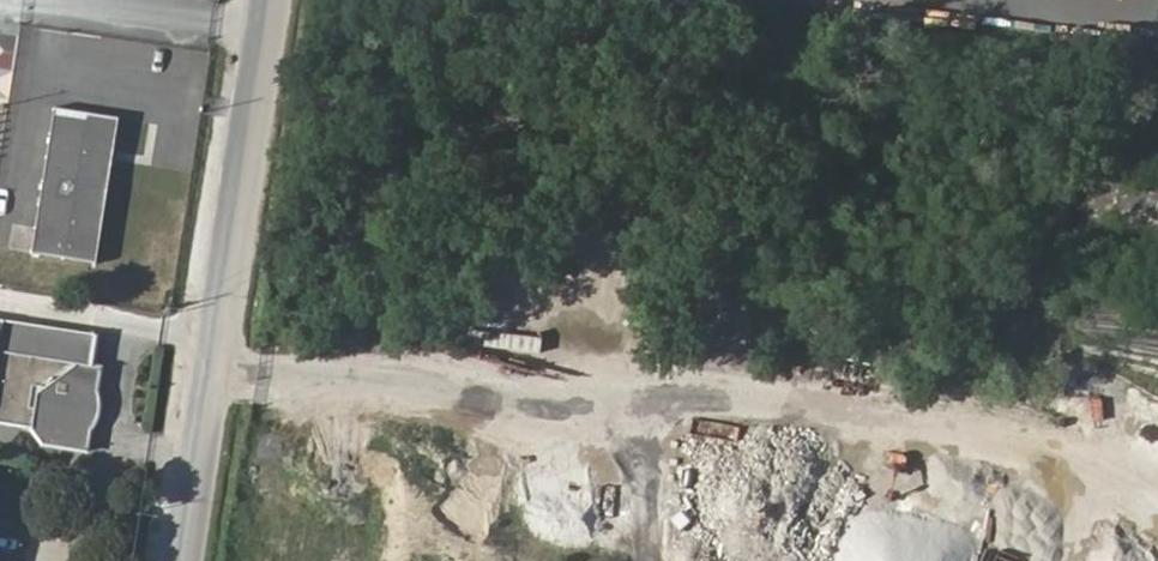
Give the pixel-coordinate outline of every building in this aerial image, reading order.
[(1015,42),(1157,58),(1157,31),(1019,15),(1015,42)] [(57,104),(31,252),(94,262),(112,168),(120,169),(124,148),(116,146),(122,116),(57,104)] [(96,338),(5,322),(0,321),(0,424),(35,430),(41,447),(90,454),(94,430),(99,421),(101,413),(102,403),(99,385),(103,368),(91,366),(96,338)]
